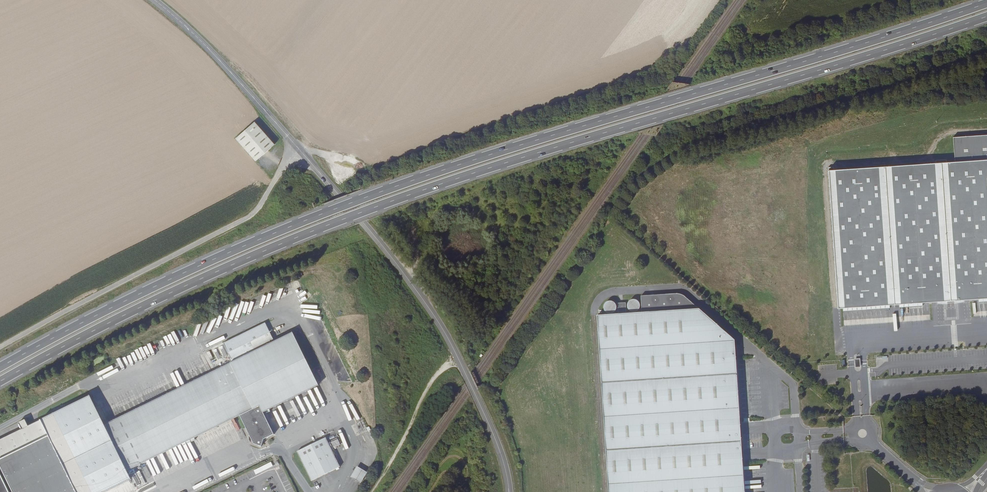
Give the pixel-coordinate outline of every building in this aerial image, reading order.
[(275,143),(255,120),(238,135),(258,157),(275,143)] [(839,306),(986,296),(986,133),(955,135),(956,159),(948,160),(948,157),(937,158),(937,160),(835,167),(835,164),(830,165),(839,306)] [(608,491),(745,491),(735,338),(684,293),(682,292),(680,291),(677,291),(641,293),(642,310),(629,311),(629,309),(631,310),(633,310),(636,310),(637,309),(638,308),(639,307),(639,306),(640,303),(639,302),(638,300),(638,299),(636,298),(634,298),(633,298),(631,298),(629,299),(628,300),(627,302),(627,305),(627,307),(626,307),(626,300),(618,300),(618,308),(616,308),(617,306),(617,304),(616,303),(616,302),(613,300),(612,299),(610,299),(607,300),(606,301),(605,303),(604,304),(604,305),(604,307),(604,308),(605,309),(608,311),(609,312),(611,312),(612,311),(613,311),(614,310),(615,312),(597,314),(608,491)] [(267,321),(213,348),(220,363),(219,363),(221,367),(217,369),(213,371),(106,423),(92,395),(55,413),(55,412),(48,416),(32,424),(28,417),(20,421),(24,428),(0,439),(0,461),(14,491),(106,491),(134,478),(130,471),(239,416),(242,414),(256,442),(264,445),(267,438),(276,433),(266,411),(267,410),(321,384),(294,331),(273,341),(272,339),(275,337),(267,321)] [(369,427),(365,419),(359,421),(363,430),(369,427)] [(343,466),(329,435),(299,449),(314,479),(343,466)] [(364,481),(370,470),(360,464),(354,476),(364,481)] [(0,474),(0,491),(9,491),(0,474)]
